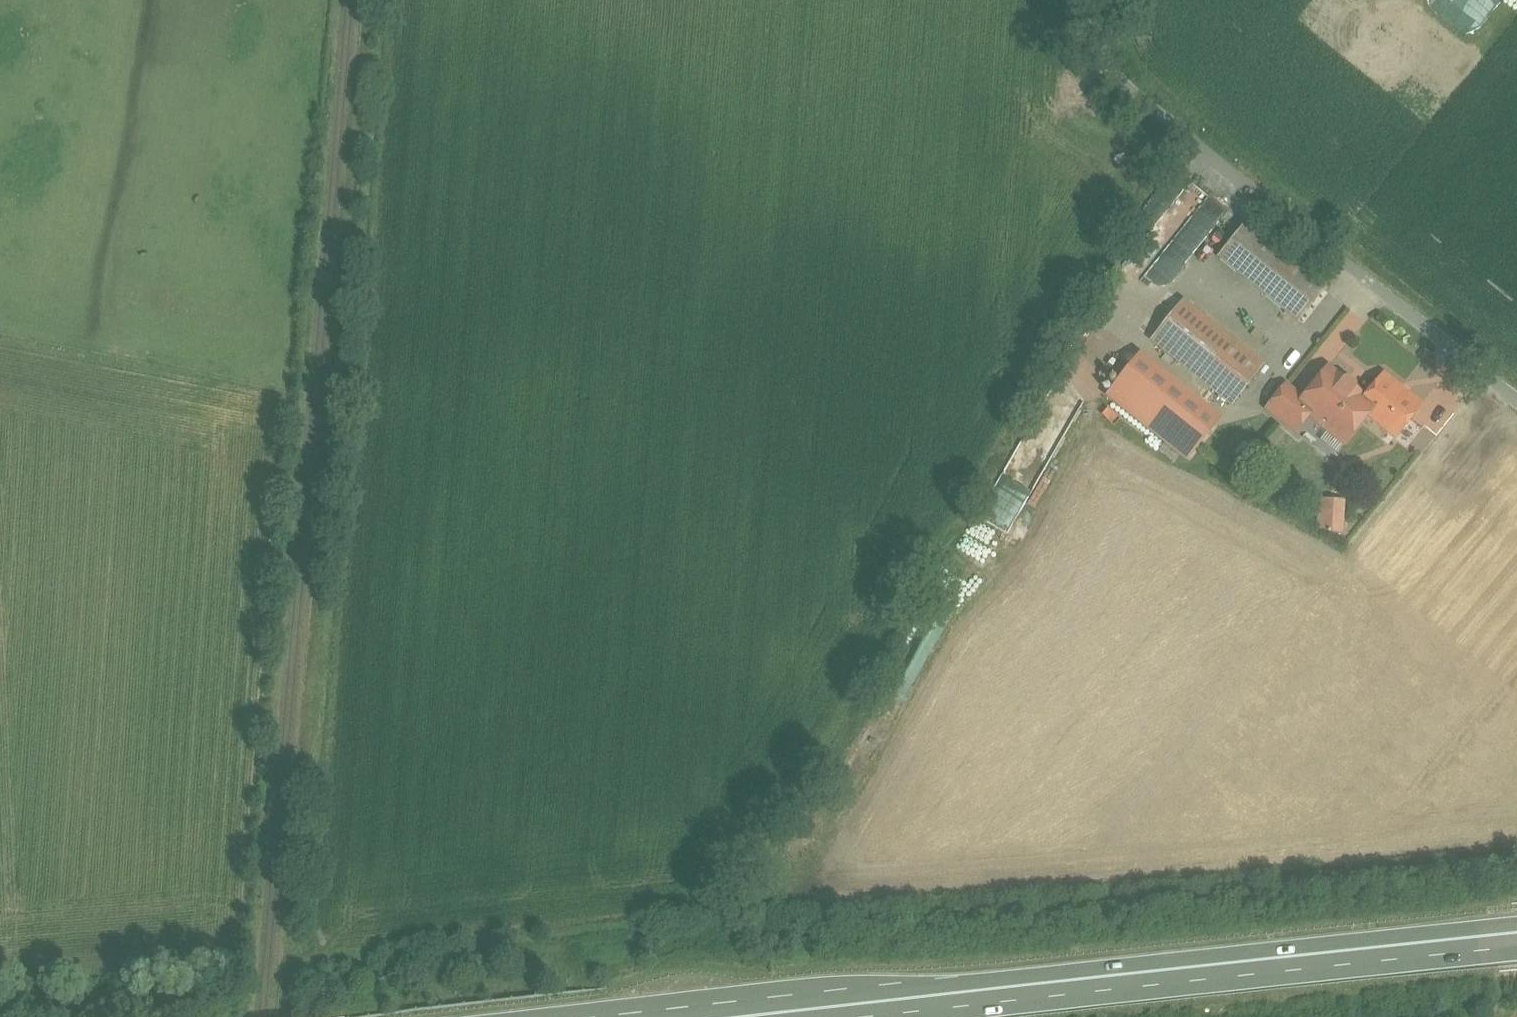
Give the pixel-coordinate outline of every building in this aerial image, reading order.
[(1504,0),(1483,0),(1481,4),(1473,0),(1472,0),(1462,16),(1475,23),(1482,11),(1494,17),(1504,0)] [(1167,234),(1169,231),(1176,236),(1198,206),(1183,195),(1159,228),(1167,234)] [(1326,290),(1246,226),(1220,258),(1300,322),(1326,290)] [(1265,366),(1184,302),(1153,341),(1233,405),(1265,366)] [(1224,421),(1145,358),(1112,399),(1191,462),(1224,421)] [(1344,381),(1330,369),(1305,400),(1300,407),(1310,414),(1346,443),(1376,406),(1356,390),(1356,386),(1349,380),(1344,381)] [(1305,400),(1288,387),(1270,410),(1296,431),(1310,414),(1300,407),(1305,400)] [(1015,535),(1050,457),(1018,442),(982,520),(1015,535)] [(1345,502),(1325,501),(1323,532),(1343,533),(1345,502)]
